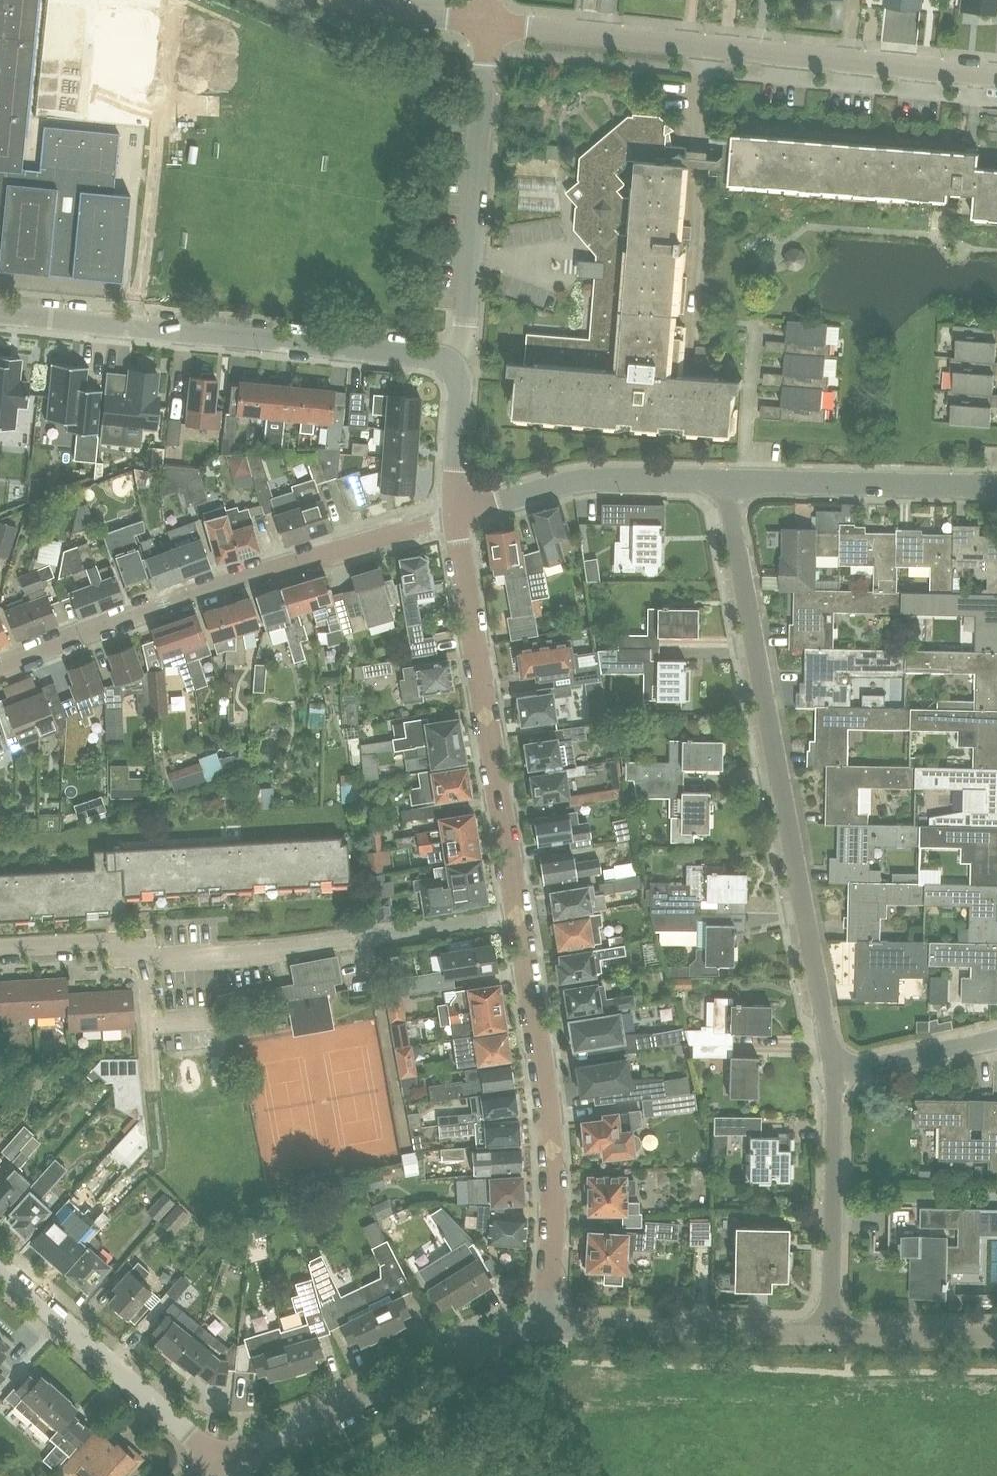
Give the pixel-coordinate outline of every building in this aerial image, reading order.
[(121,282),(130,196),(113,194),(119,134),(43,126),(39,171),(20,169),(23,137),(26,137),(39,0),(0,0),(0,270),(121,282)] [(956,9),(996,13),(996,0),(957,0),(956,9)] [(742,379),(679,373),(683,325),(673,324),(677,276),(681,276),(684,240),(680,240),(688,146),(666,144),(667,121),(661,117),(661,115),(634,113),(634,116),(629,115),(582,155),(593,169),(566,192),(577,205),(576,206),(573,227),(594,250),(587,342),(531,337),(529,361),(525,361),(511,360),(510,373),(518,373),(515,416),(733,434),(736,391),(741,391),(742,379)] [(980,153),(972,152),(964,151),(727,135),(725,148),(713,147),(711,175),(719,176),(719,182),(710,182),(709,196),(730,198),(731,184),(948,200),(953,193),(975,195),(974,203),(974,208),(973,214),(973,216),(996,218),(996,168),(979,167),(980,153)] [(559,157),(560,144),(548,143),(547,156),(559,157)] [(141,260),(138,275),(149,277),(152,261),(141,260)] [(788,321),(787,341),(786,354),(826,358),(830,358),(832,344),(827,343),(828,324),(788,321)] [(957,339),(956,357),(996,360),(996,342),(996,327),(953,324),(952,338),(957,339)] [(712,366),(714,346),(698,345),(696,365),(712,366)] [(829,376),(824,375),(826,358),(786,354),(783,387),(823,390),(828,390),(829,376)] [(993,392),(994,374),(996,360),(956,357),(951,357),(950,371),(954,371),(953,389),(993,392)] [(27,392),(28,382),(18,381),(20,359),(0,358),(0,426),(14,427),(16,405),(26,406),(26,396),(27,396),(27,392)] [(98,401),(99,392),(102,392),(102,390),(99,390),(84,388),(86,368),(88,368),(88,367),(51,363),(50,365),(53,365),(48,418),(45,418),(45,420),(69,422),(68,430),(66,429),(66,431),(98,434),(98,433),(95,432),(98,401)] [(155,428),(158,397),(155,397),(157,373),(130,370),(128,391),(107,388),(101,441),(124,444),(126,425),(155,428)] [(214,410),(217,380),(215,379),(215,376),(213,374),(203,373),(201,375),(200,378),(191,377),(188,409),(187,425),(218,428),(220,411),(214,410)] [(266,417),(270,385),(240,382),(240,384),(229,383),(221,454),(233,453),(237,414),(266,417)] [(301,420),(304,388),(270,385),(266,417),(301,420)] [(827,408),(822,408),(823,390),(783,387),(781,419),(826,422),(827,408)] [(333,391),(304,388),(301,420),(330,423),(333,391)] [(990,426),(992,407),(993,392),(953,389),(948,389),(947,403),(952,403),(951,422),(990,426)] [(364,393),(351,392),(349,416),(362,417),(364,393)] [(388,396),(373,395),(371,414),(386,415),(385,429),(418,431),(421,398),(388,395),(388,396)] [(166,444),(178,445),(181,420),(168,419),(166,444)] [(416,460),(418,431),(385,429),(383,457),(416,460)] [(368,443),(352,442),(350,454),(368,456),(368,443)] [(316,452),(325,481),(337,478),(340,448),(325,450),(316,450),(316,452)] [(284,544),(307,537),(292,491),(273,497),(268,481),(269,481),(259,451),(245,452),(251,474),(255,486),(261,504),(264,512),(264,514),(273,511),(274,515),(284,544)] [(251,474),(245,452),(226,458),(233,480),(251,474)] [(325,481),(316,452),(316,453),(305,454),(313,479),(315,485),(325,481)] [(413,493),(416,460),(383,457),(380,490),(413,493)] [(102,474),(103,461),(95,461),(94,477),(102,474)] [(173,479),(186,483),(187,483),(199,472),(199,468),(164,465),(164,475),(173,479)] [(134,469),(135,468),(133,468),(103,479),(108,493),(135,482),(136,482),(134,469)] [(148,470),(135,468),(134,469),(136,482),(135,482),(137,488),(149,486),(148,470)] [(186,483),(193,504),(207,500),(199,472),(187,483),(186,483)] [(358,472),(347,476),(359,509),(370,505),(358,472)] [(359,509),(347,476),(336,479),(348,513),(359,509)] [(193,504),(186,483),(173,479),(181,508),(193,504)] [(307,537),(330,529),(316,488),(315,488),(315,485),(313,479),(290,486),(292,491),(307,537)] [(254,523),(253,523),(251,516),(264,512),(261,504),(238,511),(237,506),(226,509),(239,557),(261,551),(254,523)] [(531,598),(550,595),(544,562),(558,558),(553,538),(569,533),(561,505),(530,514),(540,549),(524,554),(531,598)] [(217,563),(239,557),(226,509),(225,506),(203,512),(217,563)] [(602,506),(602,527),(621,527),(634,527),(633,549),(631,549),(617,549),(616,571),(634,571),(634,566),(646,566),(646,573),(650,577),(654,577),(658,573),(658,567),(659,567),(661,567),(661,543),(660,543),(659,543),(659,536),(660,536),(664,536),(665,531),(662,531),(662,527),(660,527),(658,527),(658,523),(659,507),(602,506)] [(807,554),(839,554),(840,554),(841,525),(841,523),(842,510),(817,510),(817,531),(784,530),(783,589),(796,589),(815,589),(816,565),(807,565),(807,554)] [(38,529),(41,521),(29,517),(26,525),(38,529)] [(189,542),(172,548),(183,578),(210,568),(209,565),(192,517),(182,521),(189,542)] [(148,576),(134,535),(138,533),(144,531),(142,518),(105,531),(114,555),(124,585),(148,576)] [(6,558),(18,527),(0,520),(0,555),(6,558)] [(980,535),(980,525),(955,524),(954,534),(954,567),(953,592),(962,592),(962,589),(961,589),(961,576),(964,576),(965,567),(978,567),(978,558),(988,558),(987,593),(987,594),(996,594),(996,535),(980,535)] [(897,591),(897,565),(898,534),(878,533),(878,536),(865,536),(865,533),(854,532),(854,525),(841,525),(840,554),(839,554),(839,564),(864,564),(864,555),(875,556),(874,590),(874,591),(897,591)] [(537,634),(531,598),(524,554),(523,554),(522,552),(518,553),(514,530),(488,534),(494,575),(510,573),(511,583),(509,584),(514,617),(507,618),(511,639),(537,634)] [(954,567),(954,534),(923,533),(923,531),(898,530),(898,534),(897,565),(931,566),(930,592),(953,593),(953,592),(954,567)] [(183,578),(172,548),(158,553),(152,537),(139,542),(156,588),(183,578)] [(83,561),(84,561),(93,558),(87,541),(77,545),(83,561)] [(100,608),(85,567),(83,561),(77,545),(62,550),(57,578),(76,571),(82,587),(69,592),(78,616),(100,608)] [(417,598),(435,595),(431,573),(429,574),(426,561),(429,557),(422,552),(419,556),(400,559),(404,583),(400,583),(407,625),(421,622),(417,598)] [(599,579),(596,556),(583,558),(586,579),(599,579)] [(123,600),(114,575),(110,564),(97,569),(95,564),(93,558),(84,561),(83,561),(85,567),(100,608),(123,600)] [(28,573),(34,590),(44,586),(47,585),(45,580),(53,577),(49,565),(37,569),(28,573)] [(384,587),(379,567),(352,575),(356,589),(342,593),(349,616),(363,612),(367,625),(393,617),(389,604),(399,601),(394,584),(384,587)] [(25,594),(34,590),(28,573),(18,577),(25,594)] [(326,575),(324,576),(302,582),(310,609),(312,608),(316,621),(326,618),(330,632),(340,629),(342,628),(326,575)] [(310,609),(302,582),(278,589),(288,624),(293,623),(299,642),(307,639),(303,625),(300,626),(297,613),(310,609)] [(288,624),(278,589),(256,596),(266,631),(267,631),(271,645),(286,641),(293,663),(304,660),(299,642),(293,623),(288,624)] [(834,624),(826,624),(827,610),(902,612),(902,591),(897,591),(874,591),(874,590),(815,589),(796,589),(794,647),(806,648),(826,648),(826,647),(834,648),(834,624)] [(987,594),(987,593),(962,592),(953,592),(953,593),(930,592),(902,591),(902,612),(977,614),(976,651),(976,652),(996,653),(996,594),(987,594)] [(46,594),(25,602),(37,632),(58,624),(46,594)] [(249,598),(226,605),(235,634),(234,664),(248,664),(246,650),(241,632),(258,627),(249,598)] [(37,632),(25,602),(5,611),(16,640),(37,632)] [(235,634),(226,605),(203,612),(215,653),(224,650),(224,664),(234,664),(235,634)] [(656,636),(696,636),(697,608),(657,608),(656,636)] [(210,656),(196,614),(173,622),(191,676),(200,673),(201,674),(202,674),(198,661),(202,660),(202,659),(210,656)] [(0,621),(0,646),(8,643),(0,621)] [(191,676),(173,622),(150,630),(159,658),(161,666),(177,665),(187,692),(196,689),(191,676)] [(618,634),(617,646),(651,647),(651,635),(618,634)] [(437,651),(435,637),(410,641),(412,655),(437,651)] [(601,680),(596,651),(570,655),(568,640),(549,643),(549,640),(534,643),(535,648),(532,648),(517,651),(518,655),(515,657),(516,664),(519,665),(521,677),(536,675),(537,679),(571,674),(572,683),(564,684),(564,685),(569,684),(601,680)] [(150,715),(146,671),(142,673),(132,646),(108,655),(114,669),(110,671),(115,683),(120,681),(121,696),(122,696),(136,691),(138,715),(150,715)] [(688,677),(684,677),(684,669),(687,669),(687,664),(684,664),(684,660),(656,659),(656,660),(650,660),(651,647),(617,646),(617,659),(643,660),(643,683),(656,683),(655,707),(679,707),(679,700),(688,700),(688,677)] [(837,706),(838,669),(907,670),(907,649),(834,648),(826,647),(826,648),(806,648),(805,691),(797,692),(797,706),(817,706),(837,707),(837,706)] [(976,652),(976,651),(907,649),(907,670),(976,672),(975,700),(938,699),(938,709),(975,710),(996,711),(996,653),(976,652)] [(455,684),(454,676),(450,673),(448,660),(402,666),(404,678),(399,679),(403,703),(421,700),(420,694),(453,689),(452,687),(455,684)] [(70,686),(74,698),(75,698),(82,718),(80,719),(67,719),(68,753),(82,752),(81,730),(91,725),(88,718),(95,714),(92,707),(104,701),(104,686),(101,687),(92,661),(68,670),(73,684),(70,686)] [(373,676),(392,672),(390,661),(371,664),(363,665),(364,677),(373,676)] [(265,678),(266,664),(254,663),(254,677),(265,678)] [(163,670),(146,671),(150,715),(166,714),(163,670)] [(67,718),(56,690),(44,694),(43,690),(38,692),(32,676),(17,682),(39,736),(54,730),(58,739),(66,736),(67,718)] [(607,721),(601,681),(584,683),(590,723),(607,721)] [(17,682),(3,688),(10,704),(5,706),(6,710),(0,712),(0,716),(1,719),(8,744),(10,743),(13,750),(21,747),(20,743),(39,736),(17,682)] [(551,697),(570,694),(569,684),(564,685),(550,687),(551,691),(517,696),(521,724),(554,719),(551,697)] [(122,743),(122,696),(121,696),(107,701),(107,743),(122,743)] [(884,707),(884,698),(862,697),(862,707),(884,707)] [(848,765),(849,727),(912,729),(912,708),(884,707),(862,707),(837,706),(837,707),(817,706),(816,748),(808,749),(808,764),(828,764),(848,765)] [(975,710),(938,709),(912,708),(912,729),(975,730),(974,768),(996,769),(996,711),(975,710)] [(460,739),(457,718),(427,723),(426,718),(407,721),(410,736),(393,739),(393,740),(395,750),(403,749),(403,748),(460,739)] [(585,738),(583,725),(557,728),(558,729),(559,741),(570,740),(585,738)] [(574,766),(572,755),(570,740),(559,741),(558,729),(549,730),(550,739),(524,743),(524,745),(521,745),(522,756),(526,756),(528,769),(545,766),(546,770),(548,769),(574,766)] [(414,768),(464,760),(460,739),(403,748),(403,749),(405,758),(413,757),(414,768)] [(393,740),(360,745),(360,755),(362,754),(377,752),(395,750),(393,740)] [(721,769),(722,741),(682,740),(681,767),(681,768),(721,769)] [(250,756),(250,743),(239,742),(238,756),(250,756)] [(225,774),(217,752),(199,758),(201,763),(206,779),(207,780),(225,774)] [(379,777),(377,752),(362,754),(363,778),(379,777)] [(911,756),(911,766),(917,766),(920,766),(921,756),(911,756)] [(675,780),(676,767),(669,767),(642,766),(643,762),(643,761),(625,760),(625,761),(625,778),(642,779),(675,780)] [(206,779),(201,763),(170,774),(175,790),(206,779)] [(585,772),(583,764),(574,766),(548,770),(549,772),(529,775),(531,785),(528,785),(530,799),(533,798),(533,801),(568,796),(565,775),(585,772)] [(858,823),(869,823),(870,787),(916,788),(917,766),(911,766),(848,765),(828,764),(826,823),(839,823),(858,824),(858,823)] [(111,798),(129,798),(129,765),(111,765),(111,798)] [(974,768),(920,766),(917,766),(916,788),(973,789),(972,826),(972,827),(996,828),(996,769),(974,768)] [(470,795),(465,768),(447,771),(446,767),(418,772),(420,786),(424,786),(427,801),(436,800),(437,801),(470,795)] [(675,792),(675,780),(642,779),(642,791),(675,792)] [(361,802),(360,781),(340,781),(341,802),(361,802)] [(274,806),(273,787),(249,788),(251,808),(274,806)] [(598,789),(600,799),(614,796),(613,787),(598,789)] [(681,791),(681,816),(670,816),(670,841),(693,841),(693,834),(695,834),(695,832),(708,832),(709,792),(681,791)] [(403,819),(442,813),(440,802),(402,809),(403,819)] [(534,820),(530,823),(532,832),(536,833),(538,845),(568,840),(570,849),(591,845),(590,836),(587,821),(577,823),(575,811),(566,812),(533,817),(534,820)] [(59,829),(60,813),(38,813),(38,830),(48,830),(59,829)] [(477,826),(476,819),(473,818),(472,813),(439,819),(441,829),(416,833),(395,836),(396,845),(413,843),(413,844),(475,834),(474,829),(477,826)] [(13,818),(0,818),(0,833),(13,833),(13,818)] [(867,844),(881,845),(921,846),(922,825),(869,823),(858,823),(858,824),(839,823),(838,856),(830,856),(830,881),(837,881),(849,882),(869,882),(882,882),(882,870),(870,869),(871,858),(867,858),(867,844)] [(972,827),(972,826),(922,825),(921,846),(962,847),(962,862),(971,862),(971,875),(956,874),(955,884),(971,884),(971,885),(996,886),(996,828),(972,827)] [(379,848),(377,832),(366,834),(368,849),(379,848)] [(446,861),(479,855),(478,851),(481,848),(479,841),(476,839),(475,834),(413,844),(414,849),(419,848),(420,854),(426,853),(427,860),(445,857),(446,861)] [(11,880),(39,878),(67,877),(95,875),(97,910),(108,909),(109,914),(124,914),(127,913),(126,896),(123,896),(121,856),(150,855),(178,853),(206,852),(234,850),(262,848),(290,847),(317,845),(340,844),(340,843),(339,837),(93,850),(94,868),(0,873),(0,881),(11,880)] [(340,844),(317,845),(319,880),(331,879),(331,885),(349,884),(346,843),(340,843),(340,844)] [(319,880),(317,845),(290,847),(292,887),(308,886),(308,881),(319,880)] [(292,887),(290,847),(262,848),(264,883),(275,883),(275,888),(292,887)] [(264,883),(262,848),(234,850),(236,890),(253,889),(252,884),(264,883)] [(236,890),(234,850),(206,852),(208,886),(219,886),(219,891),(236,890)] [(382,872),(379,850),(367,852),(370,874),(382,872)] [(208,886),(206,852),(178,853),(180,893),(197,892),(197,887),(208,886)] [(572,852),(540,858),(544,883),(562,880),(563,883),(576,880),(575,876),(600,871),(598,858),(573,862),(572,852)] [(150,855),(152,889),(163,889),(163,894),(180,893),(178,853),(150,855)] [(141,890),(152,889),(150,855),(121,856),(123,896),(126,896),(141,895),(141,890)] [(421,890),(483,880),(482,875),(485,872),(483,865),(480,863),(479,859),(447,864),(447,866),(435,869),(436,877),(412,881),(414,892),(421,890)] [(746,873),(715,872),(715,869),(711,869),(711,864),(688,864),(688,870),(690,870),(689,899),(667,899),(667,893),(658,893),(658,892),(659,892),(659,888),(655,888),(655,890),(650,890),(650,911),(717,912),(717,900),(745,901),(746,873)] [(382,872),(370,874),(373,897),(385,896),(382,872)] [(95,875),(67,877),(69,917),(86,916),(86,911),(97,910),(95,875)] [(69,917),(67,877),(39,878),(41,913),(52,912),(53,918),(69,917)] [(41,913),(39,878),(11,880),(13,920),(30,919),(30,914),(41,913)] [(11,880),(0,881),(0,920),(13,920),(11,880)] [(466,908),(469,904),(486,901),(486,897),(488,894),(487,887),(484,885),(483,880),(421,890),(425,915),(466,908)] [(592,885),(549,892),(551,901),(549,901),(547,905),(548,911),(552,914),(553,914),(553,917),(605,908),(603,894),(614,892),(612,881),(597,884),(598,890),(593,891),(592,885)] [(881,940),(882,903),(926,904),(927,883),(914,883),(886,882),(882,882),(869,882),(849,882),(848,940),(860,941),(881,941),(881,940)] [(970,928),(959,927),(959,942),(970,943),(996,944),(996,886),(971,885),(971,884),(955,884),(927,883),(926,904),(971,905),(970,928)] [(389,895),(385,896),(373,897),(377,921),(393,919),(389,895)] [(733,925),(716,924),(716,913),(717,913),(717,912),(650,911),(650,913),(649,913),(654,930),(696,930),(696,957),(691,963),(689,963),(689,966),(689,975),(720,975),(720,974),(719,974),(719,964),(733,965),(733,925)] [(598,926),(601,925),(599,913),(553,920),(554,921),(549,923),(551,932),(555,932),(558,949),(593,943),(592,943),(601,941),(598,926)] [(623,944),(622,935),(609,937),(610,946),(623,944)] [(444,973),(437,974),(431,975),(432,981),(437,980),(496,970),(492,946),(472,949),(471,940),(445,944),(446,953),(441,954),(444,973)] [(889,964),(931,965),(932,942),(881,940),(881,941),(860,941),(860,961),(865,961),(864,975),(861,975),(860,999),(897,1000),(898,976),(889,976),(889,964)] [(970,943),(959,942),(932,942),(931,965),(973,966),(973,978),(963,978),(962,1002),(996,1003),(996,944),(970,943)] [(625,955),(623,945),(559,955),(560,966),(556,966),(558,978),(562,977),(562,980),(595,975),(595,973),(601,972),(599,959),(625,955)] [(295,987),(297,999),(325,994),(333,993),(333,991),(331,981),(340,979),(336,959),(334,959),(295,966),(298,980),(299,986),(295,987)] [(689,966),(666,966),(669,977),(679,977),(689,977),(689,975),(689,966)] [(669,977),(671,988),(690,988),(690,977),(689,977),(679,977),(669,977)] [(68,1013),(67,994),(68,994),(67,978),(34,980),(36,1015),(67,1013),(68,1013)] [(36,1015),(34,980),(1,982),(3,1017),(36,1015)] [(607,998),(605,983),(596,984),(596,983),(564,988),(564,989),(561,991),(562,1000),(566,1001),(568,1014),(600,1009),(636,1004),(634,994),(607,998)] [(502,987),(498,985),(498,984),(455,990),(457,1001),(448,1002),(448,1003),(438,1004),(439,1015),(504,1004),(504,1001),(501,1001),(500,996),(503,994),(502,987)] [(133,991),(100,992),(102,1027),(135,1025),(133,991)] [(235,991),(216,995),(219,1007),(237,1003),(235,991)] [(102,1027),(100,992),(68,994),(67,994),(68,1013),(67,1013),(68,1029),(102,1027)] [(329,1018),(325,994),(297,999),(290,1000),(294,1024),(329,1018)] [(390,1020),(403,1017),(400,995),(386,998),(390,1020)] [(941,1011),(956,1008),(954,996),(938,998),(941,1011)] [(770,1033),(771,1005),(732,1004),(732,999),(718,998),(717,1027),(702,1027),(702,1029),(683,1028),(688,1044),(692,1044),(725,1044),(725,1032),(770,1033)] [(502,1009),(505,1009),(504,1004),(439,1015),(441,1025),(451,1023),(451,1024),(459,1023),(460,1032),(475,1030),(475,1031),(505,1026),(504,1025),(507,1022),(506,1016),(503,1014),(502,1009)] [(621,1032),(618,1013),(569,1021),(570,1024),(566,1024),(568,1037),(572,1037),(573,1048),(605,1043),(607,1055),(654,1048),(651,1029),(621,1032)] [(940,1031),(937,1019),(930,1020),(930,1033),(940,1031)] [(929,1031),(929,1021),(917,1020),(917,1031),(929,1031)] [(394,1045),(399,1045),(408,1043),(404,1021),(390,1023),(394,1045)] [(205,1047),(215,1046),(213,1028),(204,1029),(205,1047)] [(475,1036),(464,1038),(453,1039),(457,1067),(509,1059),(505,1032),(475,1037),(475,1036)] [(415,1074),(410,1044),(394,1047),(399,1077),(415,1074)] [(725,1044),(692,1044),(692,1058),(725,1058),(725,1044)] [(757,1097),(758,1057),(730,1056),(730,1096),(757,1097)] [(114,1093),(137,1067),(136,1058),(101,1058),(86,1075),(95,1083),(112,1081),(114,1093)] [(628,1078),(625,1058),(576,1066),(577,1069),(573,1070),(575,1083),(579,1083),(581,1094),(612,1088),(614,1101),(691,1088),(689,1075),(659,1080),(658,1074),(628,1078)] [(514,1072),(513,1065),(510,1065),(510,1064),(480,1069),(480,1067),(470,1069),(472,1081),(462,1083),(462,1082),(430,1087),(432,1101),(459,1097),(458,1090),(463,1090),(463,1094),(483,1091),(514,1086),(512,1074),(514,1072)] [(137,1067),(114,1093),(115,1106),(142,1103),(137,1067)] [(415,1074),(399,1077),(402,1092),(418,1089),(415,1074)] [(484,1118),(517,1113),(515,1101),(519,1099),(517,1090),(514,1090),(469,1097),(472,1114),(437,1116),(438,1126),(482,1121),(484,1118)] [(699,1108),(697,1092),(669,1096),(671,1112),(699,1108)] [(996,1173),(996,1127),(984,1127),(984,1100),(917,1099),(917,1126),(941,1126),(940,1160),(991,1161),(991,1172),(996,1173)] [(984,1100),(984,1127),(996,1127),(996,1100),(984,1100)] [(420,1125),(418,1110),(406,1111),(408,1126),(420,1125)] [(641,1125),(639,1110),(603,1114),(603,1119),(582,1121),(583,1130),(578,1134),(579,1142),(584,1145),(585,1148),(602,1146),(603,1156),(633,1153),(632,1150),(637,1148),(639,1145),(640,1141),(638,1137),(635,1134),(630,1133),(630,1129),(641,1125)] [(132,1148),(145,1134),(143,1116),(122,1139),(132,1148)] [(714,1134),(750,1135),(749,1180),(790,1181),(790,1137),(761,1137),(761,1117),(714,1116),(714,1134)] [(11,1161),(22,1149),(33,1136),(34,1135),(41,1127),(31,1118),(24,1125),(1,1151),(11,1161)] [(522,1130),(519,1130),(518,1121),(485,1123),(482,1121),(438,1126),(439,1137),(457,1134),(458,1136),(474,1134),(475,1147),(520,1144),(520,1140),(522,1139),(522,1130)] [(423,1149),(420,1134),(411,1136),(414,1151),(423,1149)] [(22,1169),(20,1167),(29,1156),(40,1142),(33,1136),(22,1149),(11,1161),(0,1174),(0,1212),(1,1213),(10,1202),(12,1204),(31,1182),(19,1172),(22,1169)] [(440,1161),(465,1160),(464,1147),(440,1149),(440,1161)] [(523,1158),(521,1157),(521,1148),(469,1151),(470,1162),(490,1161),(490,1172),(522,1171),(521,1166),(523,1165),(523,1158)] [(48,1209),(39,1201),(67,1169),(54,1158),(18,1198),(22,1201),(6,1218),(25,1234),(48,1209)] [(385,1186),(381,1171),(361,1176),(366,1190),(385,1186)] [(931,1179),(931,1171),(919,1171),(919,1179),(931,1179)] [(527,1196),(527,1187),(522,1186),(521,1176),(468,1179),(469,1187),(472,1187),(473,1203),(491,1204),(523,1202),(523,1198),(527,1196)] [(588,1213),(622,1213),(622,1227),(641,1227),(641,1213),(638,1213),(638,1202),(624,1202),(624,1193),(634,1193),(634,1180),(624,1180),(624,1177),(589,1177),(589,1180),(587,1180),(584,1183),(584,1189),(587,1192),(588,1192),(588,1213)] [(175,1202),(164,1193),(147,1211),(157,1221),(175,1202)] [(30,1239),(45,1253),(66,1230),(59,1224),(69,1213),(73,1214),(80,1206),(69,1196),(30,1239)] [(393,1211),(388,1199),(373,1206),(378,1218),(393,1211)] [(500,1215),(491,1215),(491,1204),(473,1203),(468,1202),(467,1227),(489,1229),(488,1242),(524,1244),(525,1218),(500,1217),(500,1215)] [(189,1214),(178,1204),(160,1223),(171,1233),(189,1214)] [(452,1249),(418,1270),(430,1288),(441,1306),(452,1299),(456,1305),(491,1283),(476,1259),(469,1263),(462,1251),(476,1242),(442,1207),(430,1215),(452,1249)] [(890,1238),(896,1238),(896,1254),(912,1254),(912,1270),(919,1270),(919,1297),(947,1297),(948,1253),(959,1253),(959,1265),(981,1265),(982,1238),(985,1238),(984,1295),(996,1296),(996,1209),(982,1209),(960,1208),(921,1208),(890,1207),(890,1238)] [(265,1235),(263,1227),(260,1218),(252,1221),(255,1230),(252,1231),(254,1238),(265,1235)] [(604,1282),(621,1283),(621,1272),(625,1272),(626,1255),(632,1255),(632,1248),(654,1250),(655,1222),(645,1221),(645,1233),(616,1231),(615,1233),(606,1233),(606,1229),(585,1227),(584,1243),(587,1243),(586,1254),(585,1254),(582,1257),(582,1264),(584,1267),(586,1267),(585,1269),(605,1271),(604,1282)] [(712,1245),(712,1228),(712,1222),(690,1222),(690,1245),(712,1245)] [(735,1285),(771,1286),(771,1281),(788,1281),(789,1228),(736,1227),(735,1285)] [(69,1232),(48,1255),(63,1269),(84,1246),(76,1239),(69,1232)] [(67,1272),(87,1290),(108,1265),(94,1252),(103,1242),(95,1235),(77,1255),(80,1257),(67,1272)] [(402,1296),(405,1295),(414,1291),(398,1257),(385,1263),(395,1283),(386,1287),(389,1293),(369,1303),(384,1335),(396,1329),(396,1328),(405,1323),(402,1317),(410,1313),(402,1296)] [(372,1341),(384,1335),(369,1303),(367,1303),(364,1297),(344,1307),(320,1258),(309,1263),(314,1277),(315,1281),(325,1317),(331,1330),(342,1324),(351,1342),(359,1338),(362,1344),(371,1339),(372,1341)] [(118,1292),(109,1301),(128,1317),(135,1323),(149,1308),(142,1301),(151,1291),(140,1281),(150,1272),(138,1261),(129,1271),(114,1288),(118,1292)] [(190,1283),(181,1274),(166,1291),(175,1300),(190,1283)] [(318,1337),(321,1336),(332,1332),(331,1330),(325,1317),(315,1281),(314,1277),(295,1283),(299,1296),(296,1296),(300,1308),(302,1308),(308,1324),(281,1332),(293,1373),(307,1369),(306,1367),(316,1364),(314,1357),(323,1355),(318,1337)] [(165,1316),(153,1331),(161,1337),(156,1343),(164,1349),(163,1350),(174,1359),(192,1336),(200,1325),(183,1311),(172,1302),(163,1314),(165,1316)] [(192,1336),(174,1359),(184,1368),(185,1366),(193,1373),(195,1370),(202,1375),(210,1382),(225,1383),(228,1349),(229,1349),(219,1340),(200,1325),(192,1336)] [(293,1373),(281,1332),(268,1336),(272,1349),(264,1352),(260,1339),(237,1346),(238,1368),(251,1368),(251,1357),(254,1356),(260,1374),(268,1371),(270,1379),(279,1376),(280,1377),(293,1373)] [(32,1423),(60,1392),(49,1383),(48,1384),(40,1377),(36,1382),(29,1376),(17,1390),(14,1388),(5,1399),(15,1408),(32,1423)] [(72,1415),(72,1414),(77,1409),(69,1402),(70,1401),(60,1392),(32,1423),(49,1438),(57,1445),(43,1460),(55,1471),(90,1431),(72,1415)] [(63,1470),(70,1475),(120,1475),(122,1474),(124,1475),(127,1475),(142,1460),(129,1448),(125,1452),(117,1444),(115,1446),(116,1446),(113,1450),(107,1445),(109,1442),(97,1431),(63,1470)]
